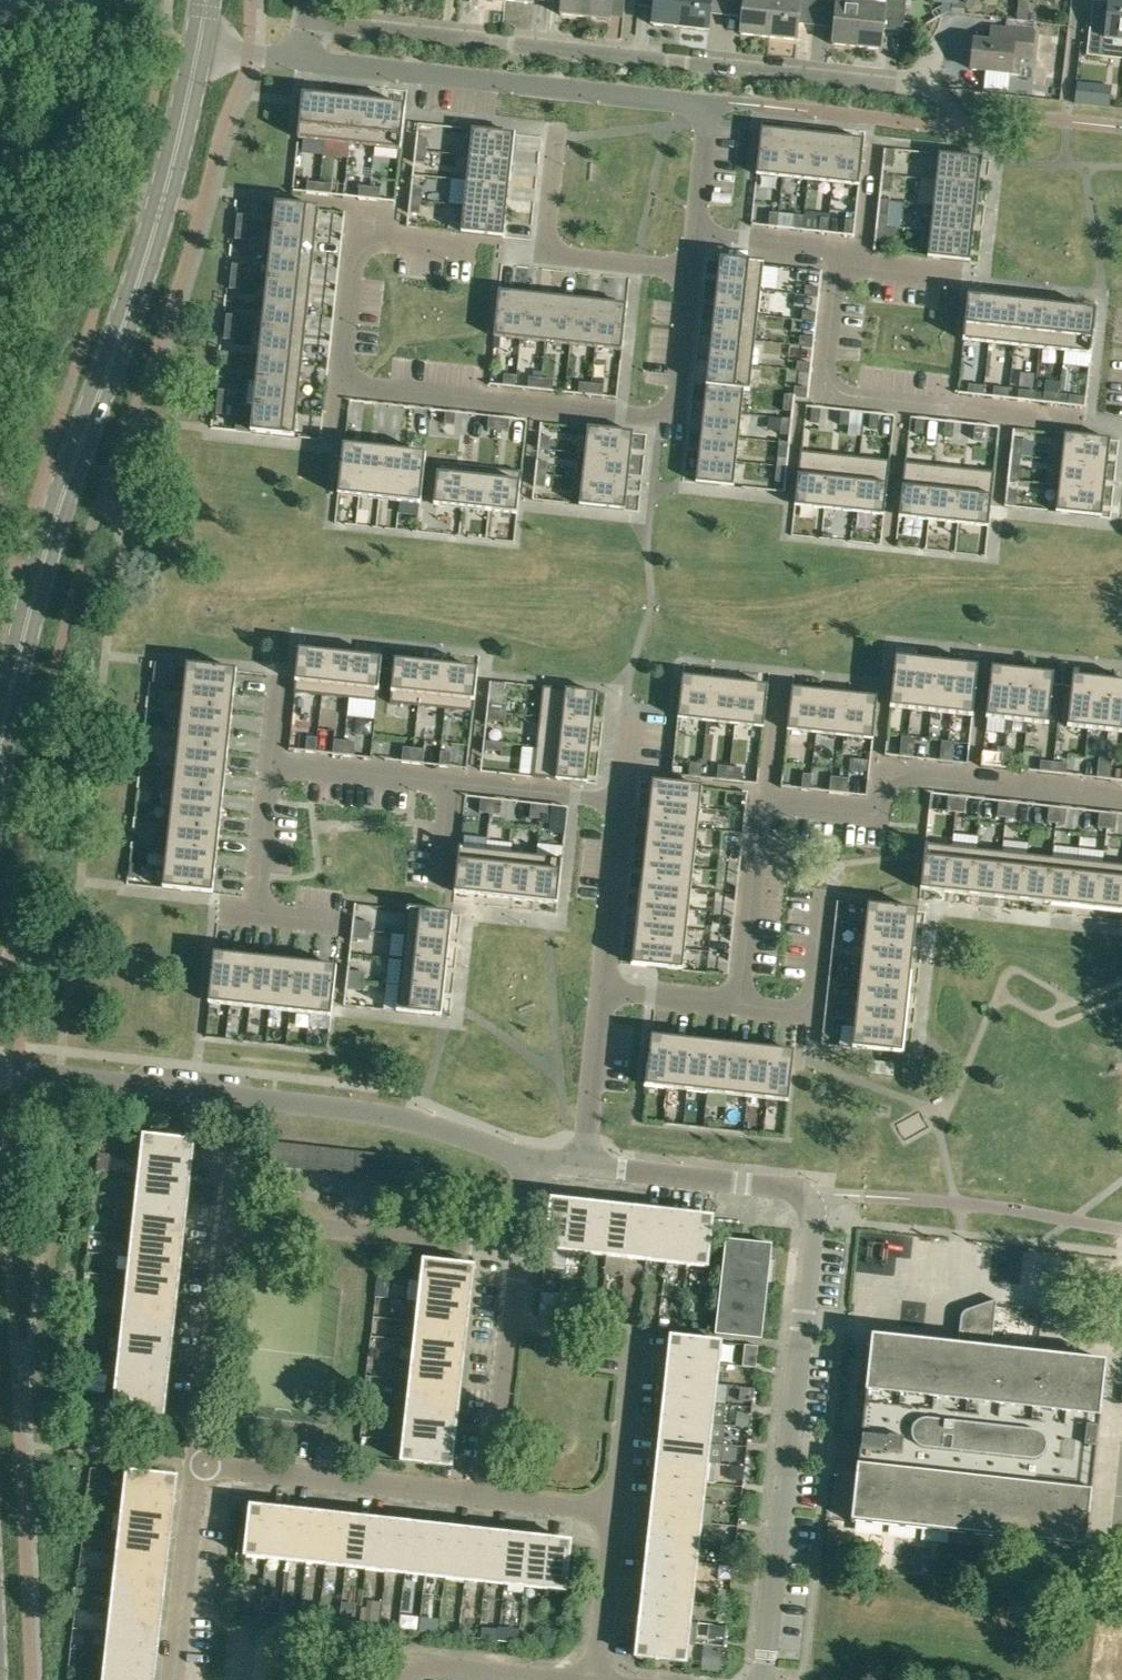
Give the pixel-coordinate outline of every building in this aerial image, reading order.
[(587,0),(562,0),(560,15),(585,18),(587,0)] [(585,18),(610,20),(612,0),(587,0),(585,18)] [(653,8),(651,25),(680,28),(683,0),(654,0),(653,8)] [(680,28),(709,31),(711,15),(712,3),(727,5),(728,0),(683,0),(680,28)] [(727,5),(743,7),(742,18),(740,34),(768,37),(773,0),(728,0),(727,5)] [(768,37),(797,41),(799,23),(802,2),(817,3),(817,2),(817,0),(773,0),(768,37)] [(817,2),(836,4),(834,27),(832,44),(857,47),(862,5),(846,3),(846,0),(817,0),(817,2)] [(857,47),(882,50),(884,30),(885,20),(904,23),(905,18),(907,0),(862,0),(862,5),(857,47)] [(1106,24),(1091,22),(1087,55),(1103,57),(1105,39),(1121,40),(1121,0),(1109,0),(1106,24)] [(1034,32),(1005,29),(1003,44),(975,41),(972,70),(1010,74),(1013,57),(1031,60),(1034,32)] [(1092,106),(1094,85),(1077,83),(1074,104),(1092,106)] [(324,142),(329,99),(329,98),(303,95),(298,139),(324,142)] [(354,101),(329,98),(329,99),(324,142),(349,144),(354,102),(354,101)] [(354,102),(349,144),(374,147),(379,105),(379,103),(354,101),(354,102)] [(374,147),(401,150),(406,106),(379,103),(379,105),(374,147)] [(510,160),(512,160),(515,134),(472,129),(469,156),(510,160)] [(787,133),(788,132),(761,129),(756,175),(783,178),(787,133)] [(813,136),(813,134),(788,132),(787,133),(783,178),(808,180),(813,136)] [(813,134),(813,136),(808,180),(833,183),(838,138),(838,137),(813,134)] [(833,183),(859,186),(864,140),(838,137),(838,138),(833,183)] [(418,138),(417,150),(426,151),(428,139),(418,138)] [(426,151),(417,150),(415,162),(425,163),(426,151)] [(884,166),(893,166),(895,151),(886,150),(884,166)] [(977,185),(978,185),(981,159),(939,154),(936,181),(977,185)] [(510,160),(469,156),(467,181),(508,185),(509,185),(512,160),(510,160)] [(892,176),(883,175),(881,191),(890,192),(892,176)] [(505,210),(506,211),(509,185),(508,185),(467,181),(464,206),(505,210)] [(976,210),(978,185),(977,185),(936,181),(933,206),(974,210),(976,210)] [(319,193),(320,183),(307,182),(306,191),(319,193)] [(320,183),(319,193),(331,194),(332,184),(320,183)] [(369,198),(370,187),(359,186),(358,197),(369,198)] [(381,188),(370,187),(369,198),(379,199),(381,188)] [(413,188),(411,200),(421,201),(422,189),(413,188)] [(420,214),(421,201),(411,200),(410,213),(420,214)] [(889,201),(881,200),(879,216),(888,217),(889,201)] [(275,204),(272,230),(274,230),(316,235),(319,208),(275,204)] [(506,211),(505,210),(464,206),(461,232),(503,237),(506,211)] [(933,206),(931,231),(971,235),(973,235),(976,210),(974,210),(933,206)] [(237,214),(236,227),(246,228),(247,215),(237,214)] [(777,229),(779,216),(770,215),(768,228),(777,229)] [(804,218),(795,218),(793,231),(802,232),(804,218)] [(829,219),(820,218),(819,231),(827,232),(829,219)] [(854,224),(845,223),(844,236),(853,237),(854,224)] [(887,226),(878,225),(876,241),(885,242),(887,226)] [(244,240),(246,228),(236,227),(235,239),(244,240)] [(316,235),(274,230),(272,230),(270,255),(271,255),(313,260),(316,235)] [(973,235),(971,235),(931,231),(928,257),(970,262),(973,235)] [(313,260),(271,255),(270,255),(267,280),(268,280),(311,285),(313,260)] [(761,290),(764,264),(720,259),(717,286),(718,286),(761,290)] [(231,276),(240,277),(242,265),(232,264),(231,276)] [(240,277),(231,276),(229,289),(239,290),(240,277)] [(264,305),(266,306),(308,310),(311,285),(268,280),(267,280),(264,305)] [(714,311),(716,311),(758,315),(761,290),(718,286),(717,286),(714,311)] [(805,286),(804,295),(818,296),(819,288),(805,286)] [(525,294),(499,291),(494,337),(520,340),(525,295),(525,294)] [(525,295),(520,340),(545,342),(550,298),(550,297),(525,294),(525,295)] [(575,301),(575,299),(550,297),(550,298),(545,342),(570,345),(575,301)] [(989,343),(994,301),(994,300),(968,297),(963,341),(989,343)] [(600,303),(601,302),(575,299),(575,301),(570,345),(596,348),(600,303)] [(1019,302),(994,300),(994,301),(989,343),(1014,346),(1019,304),(1019,302)] [(596,348),(622,351),(627,305),(601,302),(600,303),(596,348)] [(1044,306),(1044,305),(1019,302),(1019,304),(1014,346),(1039,349),(1044,306)] [(266,306),(264,305),(262,331),(263,331),(305,335),(308,310),(266,306)] [(1065,352),(1069,309),(1069,308),(1044,305),(1044,306),(1039,349),(1065,352)] [(1096,311),(1069,308),(1069,309),(1065,352),(1091,355),(1096,311)] [(755,341),(758,315),(716,311),(714,311),(712,336),(713,336),(755,341)] [(815,313),(802,311),(801,320),(814,321),(815,313)] [(226,314),(225,327),(235,328),(236,315),(226,314)] [(233,340),(235,328),(225,327),(224,339),(233,340)] [(262,331),(259,356),(260,356),(303,360),(305,335),(263,331),(262,331)] [(710,361),(753,366),(755,341),(713,336),(712,336),(709,361),(710,361)] [(812,338),(799,336),(798,345),(812,347),(812,338)] [(221,364),(231,365),(232,353),(222,352),(221,364)] [(303,360),(260,356),(259,356),(256,381),(257,381),(300,386),(303,360)] [(753,366),(710,361),(709,361),(706,386),(707,386),(750,391),(753,366)] [(810,363),(797,362),(796,370),(809,372),(810,363)] [(1020,373),(1019,387),(1033,389),(1035,374),(1020,373)] [(515,386),(516,376),(504,374),(503,384),(515,386)] [(540,388),(541,378),(529,377),(528,387),(540,388)] [(554,380),(541,378),(540,388),(553,390),(554,380)] [(256,381),(253,406),(255,406),(297,411),(300,386),(257,381),(256,381)] [(578,393),(591,394),(592,384),(579,383),(578,393)] [(592,384),(591,394),(603,395),(604,385),(592,384)] [(968,393),(983,395),(984,386),(969,385),(968,393)] [(750,391),(707,386),(706,386),(704,410),(705,410),(742,414),(744,391),(750,392),(750,391)] [(807,388),(794,387),(793,395),(806,397),(807,388)] [(993,396),(1009,398),(1010,389),(994,387),(993,396)] [(217,402),(227,403),(228,390),(218,389),(217,402)] [(1018,399),(1034,400),(1035,392),(1019,390),(1018,399)] [(1043,401),(1059,403),(1060,394),(1044,393),(1043,401)] [(791,412),(793,396),(784,395),(783,411),(791,412)] [(1069,395),(1068,404),(1084,406),(1085,397),(1069,395)] [(227,403),(217,402),(216,414),(225,415),(227,403)] [(297,411),(255,406),(253,406),(251,432),(294,437),(297,411)] [(821,409),(812,409),(811,422),(819,423),(821,409)] [(705,410),(704,410),(701,434),(702,434),(739,438),(742,414),(705,410)] [(850,412),(841,411),(840,425),(849,426),(850,412)] [(455,425),(456,414),(445,413),(444,424),(455,425)] [(879,416),(870,415),(869,428),(878,429),(879,416)] [(498,430),(499,419),(489,417),(487,428),(498,430)] [(791,419),(782,418),(780,434),(789,435),(791,419)] [(499,419),(498,430),(509,431),(510,420),(499,419)] [(925,421),(916,420),(915,433),(924,434),(925,421)] [(954,424),(945,423),(944,436),(953,437),(954,424)] [(973,439),(982,440),(983,427),(974,426),(973,439)] [(588,427),(585,454),(629,459),(631,459),(634,432),(588,427)] [(702,434),(701,434),(698,458),(700,458),(736,462),(739,438),(702,434)] [(1061,460),(1106,465),(1107,466),(1110,439),(1064,434),(1061,460)] [(539,449),(549,450),(551,437),(541,436),(539,449)] [(1014,439),(1012,455),(1021,456),(1023,440),(1014,439)] [(788,443),(779,442),(778,458),(786,459),(788,443)] [(359,497),(359,496),(365,448),(343,445),(338,495),(359,497)] [(385,450),(365,448),(359,496),(359,497),(379,500),(379,498),(385,450)] [(803,450),(801,449),(795,506),(825,509),(825,508),(831,455),(802,452),(803,450)] [(379,500),(399,502),(399,501),(405,452),(385,450),(379,498),(379,500)] [(399,501),(399,502),(421,504),(426,454),(405,452),(399,501)] [(627,484),(628,484),(631,459),(629,459),(585,454),(582,479),(627,484)] [(825,508),(825,509),(854,512),(854,511),(860,458),(831,455),(825,508)] [(734,487),(736,462),(700,458),(698,458),(696,483),(734,487)] [(854,511),(854,512),(884,516),(890,459),(888,459),(888,461),(860,458),(854,511)] [(1106,465),(1061,460),(1059,486),(1103,491),(1105,491),(1107,466),(1106,465)] [(537,474),(546,475),(548,462),(538,461),(537,474)] [(899,517),(929,521),(929,519),(935,466),(906,463),(907,461),(905,461),(899,517)] [(462,507),(467,466),(439,463),(434,506),(462,509),(462,507)] [(1011,464),(1009,480),(1018,481),(1020,465),(1011,464)] [(462,509),(489,512),(489,510),(494,469),(467,466),(462,507),(462,509)] [(786,467),(777,466),(775,482),(784,483),(786,467)] [(935,466),(929,519),(929,521),(958,524),(958,522),(964,469),(935,466)] [(494,469),(489,510),(489,512),(517,515),(522,472),(494,469)] [(964,469),(958,522),(958,524),(988,527),(994,470),(993,470),(992,472),(964,469)] [(546,475),(537,474),(535,486),(545,487),(546,475)] [(625,510),(628,484),(627,484),(582,479),(579,505),(625,510)] [(1102,517),(1105,491),(1103,491),(1059,486),(1056,512),(1102,517)] [(1007,505),(1015,506),(1017,490),(1008,489),(1007,505)] [(299,650),(298,652),(294,693),(322,696),(327,655),(327,654),(299,650)] [(354,656),(327,654),(327,655),(322,696),(349,699),(354,658),(354,656)] [(377,702),(382,661),(382,659),(354,656),(354,658),(349,699),(377,702)] [(890,708),(911,710),(917,662),(917,660),(896,658),(895,659),(890,708)] [(911,710),(931,712),(937,664),(937,662),(917,660),(917,662),(911,710)] [(418,706),(423,665),(423,664),(395,661),(395,662),(390,703),(418,706)] [(937,662),(937,664),(931,712),(951,715),(957,666),(957,665),(937,662)] [(153,683),(162,683),(175,685),(177,665),(155,663),(153,683)] [(450,667),(423,664),(423,665),(418,706),(445,709),(450,668),(450,667)] [(185,687),(186,687),(234,692),(237,671),(188,666),(187,665),(185,687)] [(973,717),(978,668),(978,667),(957,665),(957,666),(951,715),(973,717)] [(478,670),(450,667),(450,668),(445,709),(473,712),(478,671),(478,670)] [(986,718),(1007,721),(1012,672),(1013,671),(991,668),(991,670),(986,718)] [(1013,671),(1012,672),(1007,721),(1027,723),(1033,674),(1033,673),(1013,671)] [(1048,725),(1054,676),(1054,675),(1033,673),(1033,674),(1027,723),(1048,725)] [(682,676),(682,678),(678,719),(707,722),(711,681),(711,679),(682,676)] [(1067,727),(1088,729),(1094,681),(1094,679),(1072,677),(1072,678),(1067,727)] [(711,681),(707,722),(735,725),(739,684),(739,682),(711,679),(711,681)] [(1094,679),(1094,681),(1088,729),(1108,732),(1114,683),(1114,682),(1094,679)] [(504,695),(506,683),(490,681),(489,693),(504,695)] [(162,683),(153,683),(150,682),(148,696),(161,698),(162,683)] [(768,686),(739,682),(739,684),(735,725),(764,728),(768,687),(768,686)] [(1114,682),(1114,683),(1108,732),(1121,733),(1121,683),(1114,682)] [(186,687),(185,687),(182,707),(184,707),(232,712),(234,692),(186,687)] [(597,693),(596,693),(543,687),(540,717),(593,723),(594,723),(597,693)] [(816,734),(821,693),(821,691),(792,688),(792,689),(787,731),(816,734)] [(816,734),(844,737),(848,696),(849,694),(821,691),(821,693),(816,734)] [(849,694),(848,696),(844,737),(873,740),(877,699),(877,697),(849,694)] [(491,703),(490,712),(506,714),(507,705),(491,703)] [(182,727),(230,732),(232,712),(184,707),(182,707),(180,727),(182,727)] [(505,723),(506,714),(490,712),(489,721),(505,723)] [(593,723),(540,717),(536,747),(589,752),(591,753),(594,723),(593,723)] [(182,727),(180,727),(178,747),(179,747),(228,752),(230,732),(182,727)] [(305,751),(316,752),(318,739),(307,737),(305,751)] [(900,755),(906,755),(908,737),(902,737),(900,755)] [(913,756),(915,738),(908,737),(906,755),(913,756)] [(343,755),(344,741),(334,740),(332,753),(343,755)] [(344,741),(343,755),(354,756),(355,743),(344,741)] [(502,743),(487,741),(486,750),(501,752),(502,743)] [(940,759),(947,760),(948,742),(942,741),(940,759)] [(955,743),(948,742),(947,760),(953,760),(955,743)] [(177,767),(226,772),(228,752),(179,747),(178,747),(176,767),(177,767)] [(589,752),(536,747),(533,777),(586,783),(587,783),(591,753),(589,752)] [(1002,766),(1004,748),(998,747),(995,765),(1002,766)] [(412,762),(414,749),(403,748),(402,761),(412,762)] [(1011,749),(1004,748),(1002,766),(1009,766),(1011,749)] [(424,750),(414,749),(412,762),(423,763),(424,750)] [(441,752),(439,765),(450,766),(451,753),(441,752)] [(1103,777),(1105,759),(1099,758),(1097,776),(1103,777)] [(1112,760),(1105,759),(1103,777),(1110,777),(1112,760)] [(1053,771),(1054,762),(1041,761),(1040,770),(1053,771)] [(1067,763),(1054,762),(1053,771),(1066,773),(1067,763)] [(701,776),(702,764),(690,763),(689,775),(701,776)] [(729,779),(730,767),(718,765),(717,778),(729,779)] [(174,787),(175,787),(224,792),(226,772),(177,767),(176,767),(174,787)] [(730,767),(729,779),(741,780),(742,768),(730,767)] [(810,789),(812,775),(803,774),(801,788),(810,789)] [(829,791),(838,792),(839,778),(831,777),(829,791)] [(848,779),(839,778),(838,792),(847,793),(848,779)] [(652,782),(650,803),(651,803),(700,808),(702,787),(654,782),(652,782)] [(175,787),(174,787),(172,807),(173,807),(221,813),(224,792),(175,787)] [(955,812),(957,798),(948,797),(947,811),(955,812)] [(966,799),(957,798),(955,812),(964,813),(966,799)] [(479,813),(490,814),(491,801),(481,799),(479,813)] [(491,801),(490,814),(500,815),(502,802),(491,801)] [(1006,818),(1007,803),(999,802),(997,817),(1006,818)] [(700,808),(651,803),(650,803),(648,823),(649,823),(698,829),(700,808)] [(1016,804),(1007,803),(1006,818),(1015,819),(1016,804)] [(529,818),(540,819),(541,806),(531,805),(529,818)] [(552,807),(541,806),(540,819),(551,820),(552,807)] [(171,827),(219,833),(221,813),(173,807),(172,807),(169,827),(171,827)] [(1056,823),(1058,809),(1049,808),(1047,822),(1056,823)] [(1066,810),(1058,809),(1056,823),(1065,824),(1066,810)] [(1106,828),(1108,814),(1099,813),(1098,828),(1106,828)] [(1117,815),(1108,814),(1106,828),(1115,829),(1117,815)] [(698,829),(649,823),(648,823),(646,843),(647,843),(696,849),(698,829)] [(171,827),(169,827),(167,847),(169,847),(217,853),(219,833),(171,827)] [(646,843),(644,863),(645,864),(693,869),(696,849),(647,843),(646,843)] [(947,893),(947,892),(952,849),(925,846),(921,889),(920,890),(947,893)] [(217,853),(169,847),(167,847),(165,867),(166,868),(215,873),(217,853)] [(481,895),(486,852),(459,849),(455,892),(454,894),(481,896),(481,895)] [(977,851),(952,849),(947,892),(947,893),(972,896),(972,895),(977,851)] [(1002,854),(977,851),(972,895),(972,896),(997,899),(997,897),(1002,854)] [(511,854),(486,852),(481,895),(481,896),(506,899),(506,898),(511,854)] [(531,902),(531,900),(536,857),(511,854),(506,898),(506,899),(531,902)] [(997,897),(997,899),(1022,901),(1022,900),(1027,857),(1002,854),(997,897)] [(562,860),(536,857),(531,900),(531,902),(557,905),(558,903),(562,860)] [(1052,859),(1027,857),(1022,900),(1022,901),(1047,904),(1047,903),(1052,859)] [(1072,907),(1073,906),(1077,862),(1052,859),(1047,903),(1047,904),(1072,907)] [(141,863),(129,862),(127,876),(140,877),(141,863)] [(1102,865),(1077,862),(1073,906),(1072,907),(1098,910),(1098,908),(1102,865)] [(641,884),(643,884),(691,889),(693,869),(645,864),(644,863),(641,884)] [(1102,865),(1098,908),(1098,910),(1121,912),(1121,867),(1102,865)] [(166,868),(165,867),(163,889),(164,889),(213,894),(215,873),(166,868)] [(641,904),(689,909),(691,889),(643,884),(641,884),(639,904),(641,904)] [(637,924),(638,924),(687,929),(689,909),(641,904),(639,904),(637,924)] [(868,905),(866,926),(914,932),(915,932),(918,911),(916,910),(868,905)] [(452,914),(451,914),(408,909),(405,935),(448,940),(449,940),(452,914)] [(354,930),(370,932),(370,923),(355,921),(354,930)] [(637,924),(635,944),(636,944),(685,949),(687,929),(638,924),(637,924)] [(915,932),(914,932),(866,926),(863,946),(912,952),(913,952),(915,932)] [(369,940),(370,932),(354,930),(353,939),(369,940)] [(449,940),(448,940),(405,935),(402,961),(445,965),(447,965),(449,940)] [(685,949),(636,944),(635,944),(633,965),(634,965),(683,970),(685,949)] [(910,972),(911,972),(913,952),(912,952),(863,946),(861,967),(910,972)] [(209,1004),(230,1006),(230,1005),(235,956),(214,954),(209,1002),(209,1004)] [(230,1005),(230,1006),(250,1008),(250,1007),(255,958),(235,956),(230,1005)] [(250,1008),(270,1010),(270,1009),(275,960),(255,958),(250,1007),(250,1008)] [(275,960),(270,1009),(270,1010),(290,1013),(290,1011),(295,963),(275,960)] [(399,986),(443,990),(444,991),(447,965),(445,965),(402,961),(399,986)] [(315,965),(295,963),(290,1011),(290,1013),(310,1015),(310,1013),(315,965)] [(337,967),(315,965),(310,1013),(310,1015),(331,1017),(331,1016),(337,967)] [(859,987),(908,992),(909,992),(911,972),(910,972),(861,967),(859,987)] [(349,971),(348,980),(364,982),(365,973),(349,971)] [(364,982),(348,980),(347,989),(363,991),(364,982)] [(441,1017),(444,991),(443,990),(399,986),(397,1012),(440,1017),(441,1017)] [(907,1012),(909,992),(908,992),(859,987),(857,1007),(905,1012),(907,1012)] [(907,1012),(905,1012),(857,1007),(855,1027),(903,1032),(905,1032),(907,1012)] [(852,1048),(901,1053),(902,1053),(905,1032),(903,1032),(855,1027),(852,1048)] [(667,1087),(673,1039),(651,1037),(646,1085),(646,1086),(667,1089),(667,1087)] [(667,1087),(667,1089),(687,1091),(687,1090),(693,1041),(673,1039),(667,1087)] [(687,1090),(687,1091),(707,1093),(707,1092),(713,1043),(693,1041),(687,1090)] [(733,1045),(713,1043),(707,1092),(707,1093),(727,1095),(728,1094),(733,1045)] [(747,1098),(748,1096),(753,1048),(733,1045),(728,1094),(727,1095),(747,1098)] [(773,1050),(753,1048),(748,1096),(747,1098),(768,1100),(768,1098),(773,1050)] [(794,1052),(773,1050),(768,1098),(768,1100),(789,1102),(789,1101),(794,1052)] [(147,1136),(145,1159),(189,1164),(191,1141),(147,1136)] [(269,1165),(281,1166),(283,1142),(272,1141),(269,1165)] [(295,1143),(283,1142),(281,1166),(293,1167),(295,1143)] [(293,1167),(305,1168),(308,1145),(295,1143),(293,1167)] [(320,1146),(308,1145),(305,1168),(317,1170),(320,1146)] [(317,1170),(329,1171),(332,1147),(320,1146),(317,1170)] [(344,1148),(332,1147),(329,1171),(342,1172),(344,1148)] [(342,1172),(354,1174),(356,1150),(344,1148),(342,1172)] [(363,1151),(356,1150),(354,1174),(366,1175),(369,1151),(363,1151)] [(391,1154),(381,1152),(378,1176),(388,1178),(391,1154)] [(143,1179),(187,1183),(189,1164),(145,1159),(143,1179)] [(143,1179),(140,1199),(185,1203),(187,1183),(143,1179)] [(138,1218),(182,1223),(185,1203),(140,1199),(138,1218)] [(552,1201),(547,1246),(566,1248),(572,1204),(552,1201)] [(586,1250),(592,1206),(572,1204),(566,1248),(586,1250)] [(586,1250),(606,1252),(612,1208),(592,1206),(586,1250)] [(632,1210),(612,1208),(606,1252),(626,1255),(632,1210)] [(632,1210),(626,1255),(647,1257),(652,1212),(632,1210)] [(672,1215),(652,1212),(647,1257),(667,1259),(672,1215)] [(692,1217),(672,1215),(667,1259),(687,1261),(692,1217)] [(692,1217),(687,1261),(708,1264),(713,1219),(692,1217)] [(138,1218),(136,1238),(180,1243),(182,1223),(138,1218)] [(178,1263),(180,1243),(136,1238),(134,1258),(178,1263)] [(726,1239),(725,1248),(716,1334),(762,1339),(764,1318),(766,1304),(772,1244),(726,1239)] [(134,1258),(132,1278),(176,1283),(178,1263),(134,1258)] [(471,1265),(427,1260),(424,1280),(469,1285),(471,1265)] [(132,1278),(130,1298),(174,1303),(176,1283),(132,1278)] [(467,1305),(469,1285),(424,1280),(422,1300),(467,1305)] [(539,1315),(552,1317),(554,1294),(542,1292),(539,1315)] [(172,1323),(174,1303),(130,1298),(128,1318),(172,1323)] [(464,1325),(467,1305),(422,1300),(420,1320),(464,1325)] [(992,1349),(997,1300),(968,1310),(965,1311),(964,1312),(962,1314),(961,1316),(961,1319),(958,1345),(872,1336),(866,1393),(858,1465),(852,1522),(1086,1548),(1092,1491),(1100,1418),(1100,1419),(1107,1362),(992,1349)] [(605,1310),(604,1322),(620,1323),(621,1312),(619,1312),(605,1310)] [(128,1318),(125,1338),(170,1343),(172,1323),(128,1318)] [(420,1320),(418,1341),(462,1346),(464,1325),(420,1320)] [(671,1358),(716,1363),(718,1341),(674,1336),(671,1358)] [(125,1338),(123,1358),(167,1362),(170,1343),(125,1338)] [(460,1366),(462,1346),(418,1341),(415,1361),(460,1366)] [(754,1367),(757,1346),(744,1344),(741,1366),(754,1367)] [(165,1382),(167,1362),(123,1358),(121,1378),(165,1382)] [(714,1383),(716,1363),(671,1358),(669,1378),(714,1383)] [(458,1386),(460,1366),(415,1361),(413,1381),(458,1386)] [(74,1371),(72,1392),(83,1393),(85,1372),(74,1371)] [(121,1378),(119,1397),(163,1402),(165,1382),(121,1378)] [(714,1383),(669,1378),(667,1398),(711,1402),(714,1383)] [(411,1401),(455,1406),(458,1386),(413,1381),(411,1401)] [(741,1387),(740,1400),(751,1401),(752,1388),(741,1387)] [(161,1421),(163,1402),(119,1397),(117,1417),(161,1421)] [(709,1422),(711,1402),(667,1398),(665,1418),(709,1422)] [(453,1426),(455,1406),(411,1401),(409,1421),(453,1426)] [(748,1427),(750,1413),(737,1412),(735,1426),(748,1427)] [(707,1441),(709,1422),(665,1418),(663,1437),(707,1441)] [(451,1446),(453,1426),(409,1421),(406,1441),(451,1446)] [(661,1457),(705,1462),(707,1441),(663,1437),(661,1457)] [(404,1461),(449,1466),(451,1446),(406,1441),(404,1461)] [(703,1482),(705,1462),(661,1457),(658,1477),(703,1482)] [(731,1466),(729,1480),(742,1482),(744,1467),(731,1466)] [(128,1493),(172,1497),(175,1477),(130,1472),(128,1493)] [(701,1502),(703,1482),(658,1477),(656,1497),(701,1502)] [(128,1493),(126,1513),(170,1517),(172,1497),(128,1493)] [(701,1502),(656,1497),(654,1517),(698,1522),(701,1502)] [(250,1508),(246,1553),(266,1555),(270,1511),(250,1508)] [(290,1513),(270,1511),(266,1555),(286,1557),(290,1513)] [(123,1532),(168,1537),(170,1517),(126,1513),(123,1532)] [(306,1560),(310,1515),(290,1513),(286,1557),(306,1560)] [(330,1517),(310,1515),(306,1560),(326,1562),(330,1517)] [(350,1519),(330,1517),(326,1562),(346,1564),(350,1519)] [(696,1542),(698,1522),(654,1517),(652,1537),(696,1542)] [(350,1519),(346,1564),(366,1566),(370,1522),(350,1519)] [(390,1524),(370,1522),(366,1566),(386,1568),(390,1524)] [(410,1526),(390,1524),(386,1568),(406,1570),(410,1526)] [(430,1528),(410,1526),(406,1570),(426,1573),(430,1528)] [(426,1573),(446,1575),(450,1530),(430,1528),(426,1573)] [(470,1532),(450,1530),(446,1575),(466,1577),(470,1532)] [(123,1532),(121,1552),(166,1557),(168,1537),(123,1532)] [(490,1535),(470,1532),(466,1577),(486,1579),(490,1535)] [(490,1535),(486,1579),(506,1581),(510,1537),(490,1535)] [(530,1539),(510,1537),(506,1581),(526,1583),(530,1539)] [(694,1561),(696,1542),(652,1537),(650,1557),(694,1561)] [(550,1541),(530,1539),(526,1583),(546,1586),(550,1541)] [(566,1588),(570,1543),(550,1541),(546,1586),(566,1588)] [(726,1545),(725,1554),(734,1556),(736,1546),(726,1545)] [(121,1552),(119,1572),(163,1577),(166,1557),(121,1552)] [(694,1561),(650,1557),(647,1576),(692,1581),(694,1561)] [(161,1597),(163,1577),(119,1572),(117,1592),(161,1597)] [(690,1601),(692,1581),(647,1576),(645,1596),(690,1601)] [(117,1592),(115,1612),(159,1617),(161,1597),(117,1592)] [(688,1621),(690,1601),(645,1596),(643,1616),(688,1621)] [(367,1601),(365,1619),(365,1621),(380,1623),(382,1603),(367,1601)] [(342,1602),(340,1618),(355,1620),(356,1604),(342,1602)] [(157,1637),(159,1617),(115,1612),(112,1632),(157,1637)] [(688,1621),(643,1616),(641,1636),(685,1641),(688,1621)] [(421,1618),(420,1631),(438,1633),(439,1620),(421,1618)] [(714,1626),(713,1640),(726,1642),(727,1627),(714,1626)] [(499,1629),(498,1640),(518,1642),(519,1630),(499,1628),(499,1629)] [(112,1632),(110,1652),(155,1657),(157,1637),(112,1632)] [(683,1662),(685,1641),(641,1636),(639,1657),(683,1662)] [(723,1666),(725,1649),(704,1646),(702,1664),(723,1666)] [(110,1652),(108,1672),(152,1677),(155,1657),(110,1652)]
